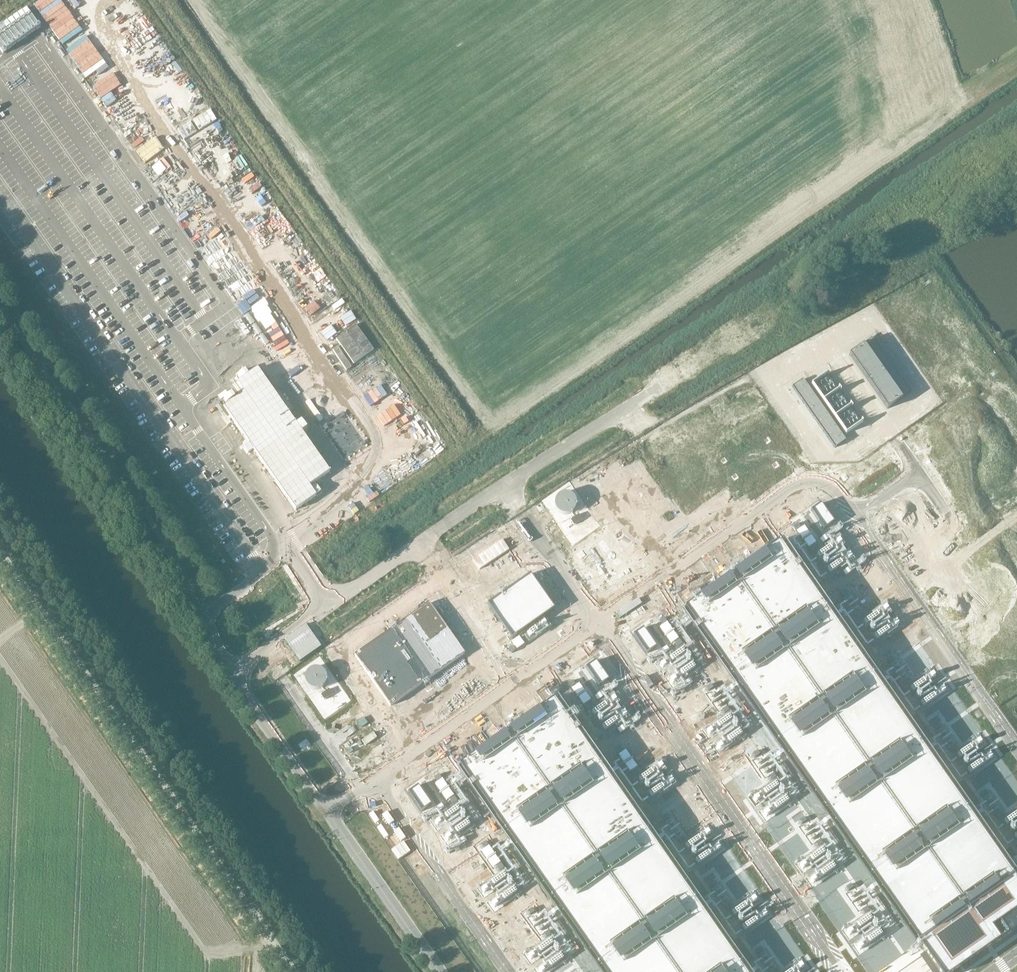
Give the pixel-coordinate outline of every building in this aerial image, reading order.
[(871,339),(849,355),(887,409),(910,394),(909,393),(871,339)] [(803,379),(792,387),(835,448),(846,440),(803,379)] [(820,504),(810,511),(824,530),(834,523),(820,504)] [(579,514),(570,520),(574,525),(582,519),(579,514)] [(684,609),(937,971),(955,971),(1016,928),(1016,883),(779,543),(684,609)] [(530,574),(487,605),(512,639),(555,609),(530,574)] [(429,603),(355,655),(390,706),(464,654),(429,603)] [(643,628),(633,635),(646,654),(656,647),(643,628)] [(595,661),(585,668),(599,688),(609,680),(595,661)] [(329,689),(321,695),(324,700),(333,694),(329,689)] [(458,767),(602,971),(745,971),(554,700),(458,767)] [(418,786),(408,793),(421,812),(431,805),(418,786)]
